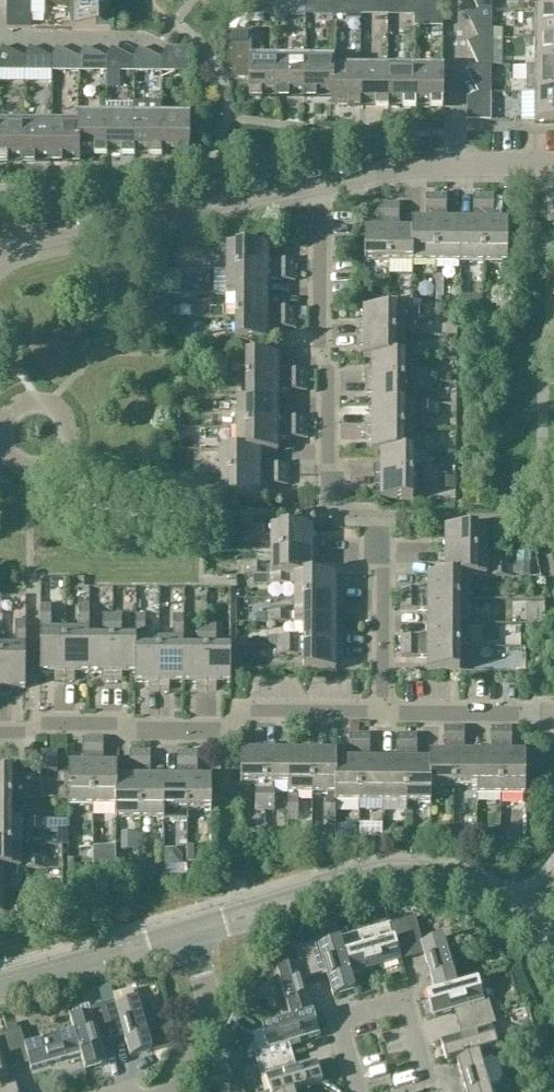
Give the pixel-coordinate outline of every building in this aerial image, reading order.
[(37,9),(51,9),(51,0),(37,0),(37,9)] [(278,3),(278,16),(305,16),(306,3),(304,0),(284,0),(278,3)] [(333,16),(333,3),(332,0),(312,0),(306,3),(305,16),(333,16)] [(360,3),(359,0),(340,0),(333,3),(333,16),(360,17),(360,3)] [(388,17),(388,4),(386,0),(368,0),(360,3),(360,17),(388,17)] [(388,4),(388,17),(415,17),(415,4),(414,0),(395,0),(388,4)] [(479,12),(492,12),(492,0),(473,0),(479,12)] [(544,12),(553,12),(553,0),(544,0),(544,12)] [(31,1),(20,1),(7,2),(7,29),(31,29),(31,1)] [(112,19),(112,2),(72,2),(72,30),(114,30),(115,19),(112,19)] [(443,4),(415,4),(415,17),(415,28),(443,28),(443,4)] [(492,39),(492,12),(479,12),(468,17),(478,39),(492,39)] [(553,40),(553,12),(544,12),(535,12),(535,40),(553,40)] [(262,99),(278,99),(278,59),(252,59),(252,33),(229,33),(229,81),(249,81),(249,94),(250,94),(250,102),(262,102),(262,99)] [(491,67),(492,39),(478,39),(468,44),(478,67),(491,67)] [(535,67),(553,67),(553,40),(535,40),(535,67)] [(24,59),(3,48),(0,53),(0,72),(25,72),(24,59)] [(25,72),(52,72),(52,59),(30,48),(24,59),(25,72)] [(79,73),(79,59),(57,48),(52,59),(52,72),(79,73)] [(85,49),(79,59),(79,73),(107,73),(107,60),(85,49)] [(107,59),(107,60),(107,73),(134,73),(134,60),(112,49),(107,59)] [(139,49),(134,60),(134,73),(161,73),(162,60),(139,49)] [(162,60),(161,73),(189,73),(189,49),(167,49),(162,59),(162,60)] [(305,59),(278,59),(278,99),(278,102),(290,102),(290,100),(305,100),(305,59)] [(305,59),(305,100),(305,102),(318,102),(318,100),(332,100),(333,100),(333,68),(333,60),(305,59)] [(491,67),(478,67),(467,72),(478,94),(491,94),(491,67)] [(535,67),(535,94),(553,95),(553,67),(535,67)] [(360,111),(360,108),(360,68),(333,68),(333,100),(332,100),(332,108),(348,108),(348,111),(360,111)] [(387,112),(387,109),(388,69),(360,68),(360,108),(375,109),(375,111),(387,112)] [(415,112),(415,109),(415,69),(388,69),(387,109),(403,109),(403,112),(415,112)] [(444,69),(415,69),(415,109),(431,109),(431,112),(443,112),(443,103),(444,103),(444,69)] [(491,122),(491,94),(478,94),(467,99),(467,122),(491,122)] [(535,94),(534,123),(553,123),(553,95),(535,94)] [(161,156),(161,116),(161,108),(134,108),(134,116),(133,156),(148,156),(148,159),(161,160),(161,156)] [(106,159),(106,156),(107,116),(79,116),(78,125),(79,125),(79,153),(79,156),(94,156),(94,159),(106,159)] [(133,159),(133,156),(134,116),(107,116),(106,156),(121,156),(121,159),(133,159)] [(189,117),(161,116),(161,156),(176,156),(176,160),(188,160),(188,154),(189,154),(189,117)] [(24,165),(24,124),(0,124),(0,167),(9,167),(9,164),(24,165)] [(24,124),(24,165),(24,167),(36,168),(36,165),(51,165),(52,125),(24,124)] [(52,125),(51,165),(51,168),(64,168),(64,165),(79,165),(79,156),(79,153),(79,125),(78,125),(52,125)] [(412,222),(412,231),(413,231),(413,263),(436,264),(437,196),(426,196),(426,222),(412,222)] [(460,264),(460,223),(447,222),(447,196),(437,196),(436,264),(460,264)] [(473,223),(460,223),(460,264),(483,264),(484,196),(473,196),(473,223)] [(494,196),(484,196),(483,264),(508,264),(508,223),(494,223),(494,196)] [(365,263),(389,263),(389,205),(379,205),(379,231),(365,231),(365,263)] [(389,205),(389,263),(413,263),(413,231),(412,231),(399,231),(399,205),(389,205)] [(227,272),(295,272),(295,262),(268,262),(268,248),(227,247),(227,272)] [(182,272),(169,272),(169,293),(182,293),(182,272)] [(227,296),(236,296),(236,295),(268,296),(268,282),(295,282),(295,272),(227,272),(227,296)] [(180,293),(169,293),(169,304),(180,304),(180,293)] [(236,295),(236,296),(236,319),(294,319),(294,309),(268,309),(268,296),(236,295)] [(224,307),(211,307),(211,318),(224,318),(224,307)] [(180,308),(169,308),(169,317),(180,317),(180,308)] [(356,335),(405,336),(405,321),(411,321),(431,322),(431,311),(364,311),(364,325),(356,325),(356,335)] [(294,330),(294,319),(236,319),(236,343),(268,344),(268,329),(294,330)] [(364,360),(373,360),(373,359),(405,359),(431,360),(431,350),(410,350),(410,351),(405,351),(405,336),(356,335),(356,345),(364,345),(364,360)] [(247,357),(246,382),(305,382),(305,372),(279,372),(279,358),(247,357)] [(365,372),(365,382),(431,383),(431,373),(410,373),(410,374),(405,374),(405,359),(373,359),(373,360),(373,372),(365,372)] [(305,392),(305,382),(246,382),(246,405),(278,405),(278,392),(305,392)] [(431,392),(431,383),(365,382),(365,393),(373,393),(372,406),(404,406),(404,391),(410,391),(410,392),(431,392)] [(278,419),(278,405),(246,405),(237,405),(237,429),(305,429),(305,419),(278,419)] [(365,430),(413,430),(414,415),(419,415),(419,416),(440,416),(440,406),(404,406),(372,406),(372,419),(365,419),(365,430)] [(237,429),(237,452),(261,453),(261,454),(278,454),(278,440),(305,440),(305,429),(237,429)] [(372,454),(381,454),(381,453),(413,454),(439,454),(440,444),(419,444),(419,445),(413,445),(413,430),(365,430),(365,440),(372,440),(372,454)] [(220,476),(287,477),(287,466),(261,466),(261,454),(261,453),(237,452),(220,452),(220,476)] [(374,467),(374,477),(439,477),(439,468),(419,468),(419,469),(413,469),(413,454),(381,453),(381,454),(381,467),(374,467)] [(287,487),(287,477),(220,476),(220,500),(261,501),(261,487),(287,487)] [(439,487),(439,477),(374,477),(374,487),(381,487),(381,501),(413,502),(413,486),(419,486),(419,487),(439,487)] [(272,553),(320,553),(320,543),(313,543),(313,529),(246,528),(245,539),(266,539),(266,538),(272,538),(272,553)] [(438,554),(487,554),(487,539),(492,539),(492,540),(513,540),(513,530),(446,529),(446,544),(438,544),(438,554)] [(245,577),(269,577),(312,577),(312,576),(312,563),(320,563),(320,553),(272,553),(271,568),(266,568),(266,567),(245,566),(245,577)] [(446,564),(445,577),(445,578),(469,578),(513,579),(513,568),(492,568),(492,569),(487,569),(487,554),(438,554),(438,564),(446,564)] [(269,577),(269,586),(290,586),(290,585),(295,585),(295,600),(343,601),(344,590),(336,590),(336,576),(312,576),(312,577),(269,577)] [(469,601),(469,578),(445,578),(445,577),(428,577),(428,591),(402,591),(402,601),(469,601)] [(269,624),(304,625),(304,624),(336,624),(336,611),(343,611),(343,601),(295,600),(295,615),(289,615),(289,614),(269,614),(269,624)] [(428,611),(428,625),(460,625),(469,625),(469,601),(402,601),(402,611),(428,611)] [(55,681),(65,681),(65,633),(50,633),(50,627),(51,627),(52,607),(41,607),(41,674),(55,674),(55,681)] [(65,633),(65,681),(75,682),(75,674),(89,674),(89,642),(90,642),(90,607),(79,607),(79,627),(80,627),(80,633),(65,633)] [(102,682),(112,682),(113,616),(103,616),(103,637),(104,637),(104,642),(90,642),(89,642),(89,674),(102,674),(102,682)] [(122,616),(113,616),(112,682),(122,682),(122,675),(135,675),(136,675),(136,642),(121,642),(121,637),(122,637),(122,616)] [(136,616),(136,642),(136,675),(135,675),(135,684),(149,684),(149,691),(159,691),(160,643),(145,643),(145,637),(146,637),(146,616),(136,616)] [(169,684),(183,684),(183,652),(184,652),(184,617),(174,616),(174,637),(175,637),(175,643),(160,643),(159,691),(169,691),(169,684)] [(2,648),(1,697),(12,697),(12,690),(26,690),(26,622),(16,622),(16,643),(17,643),(17,648),(2,648)] [(278,638),(278,647),(343,648),(343,637),(336,637),(336,624),(304,624),(304,625),(304,639),(298,639),(298,638),(278,638)] [(402,638),(402,648),(460,648),(460,625),(428,625),(428,638),(402,638)] [(196,691),(206,692),(207,626),(197,626),(197,646),(198,646),(198,652),(184,652),(183,652),(183,684),(196,684),(196,691)] [(216,626),(207,626),(206,692),(217,692),(217,684),(231,684),(231,652),(215,652),(215,647),(216,646),(216,626)] [(343,658),(343,648),(278,647),(278,657),(298,657),(298,656),(304,656),(304,672),(336,672),(336,658),(343,658)] [(460,673),(460,648),(402,648),(402,658),(428,658),(428,672),(460,673)] [(431,787),(454,787),(454,728),(444,728),(444,754),(430,754),(430,762),(431,762),(431,787)] [(454,728),(454,787),(477,787),(478,787),(478,755),(464,755),(465,728),(454,728)] [(491,755),(478,755),(478,787),(477,787),(477,796),(501,796),(502,729),(491,728),(491,755)] [(502,729),(501,796),(525,796),(526,755),(512,755),(512,729),(502,729)] [(336,803),(360,803),(360,735),(350,735),(350,762),(337,762),(336,762),(336,803)] [(383,803),(383,762),(370,762),(370,735),(360,735),(360,803),(383,803)] [(397,762),(383,762),(383,803),(407,803),(407,736),(397,736),(397,762)] [(417,736),(407,736),(407,803),(431,803),(431,787),(431,762),(430,762),(417,762),(417,736)] [(69,807),(93,807),(93,740),(83,739),(83,766),(69,766),(69,807)] [(93,807),(116,807),(117,807),(116,779),(117,779),(117,766),(103,766),(104,740),(93,740),(93,807)] [(256,812),(265,812),(265,746),(255,746),(255,753),(241,753),(241,785),(257,785),(257,791),(256,791),(256,812)] [(276,746),(265,746),(265,812),(275,812),(275,791),(274,791),(274,785),(288,785),(289,785),(289,754),(276,753),(276,746)] [(302,754),(289,754),(289,785),(288,785),(288,821),(298,821),(299,800),(298,800),(298,795),(312,795),(313,746),(302,746),(302,754)] [(336,803),(336,762),(337,762),(337,754),(323,754),(323,746),(313,746),(312,795),(327,795),(327,801),(326,801),(326,821),(336,821),(336,803)] [(58,772),(58,754),(41,753),(41,772),(58,772)] [(130,780),(117,779),(116,779),(117,807),(116,807),(116,820),(140,820),(141,753),(131,753),(130,780)] [(165,820),(165,811),(164,811),(164,779),(151,779),(151,753),(141,753),(140,820),(165,820)] [(164,811),(165,811),(188,811),(188,753),(178,753),(178,779),(164,779),(164,811)] [(198,753),(188,753),(188,811),(212,811),(212,780),(198,779),(198,753)] [(12,799),(12,774),(0,774),(0,799),(12,799)] [(12,822),(12,799),(0,799),(0,822),(12,823),(12,822)] [(12,822),(12,823),(0,822),(0,846),(21,846),(21,831),(27,831),(27,832),(47,832),(47,822),(12,822)] [(375,840),(376,827),(362,827),(362,840),(375,840)] [(0,846),(0,870),(30,870),(30,871),(47,871),(47,860),(27,860),(27,861),(21,861),(21,846),(0,846)] [(114,852),(92,852),(92,869),(92,879),(114,878),(114,852)] [(30,871),(30,870),(0,870),(0,893),(4,894),(4,879),(9,879),(9,880),(30,880),(30,871)] [(0,893),(0,918),(29,918),(30,907),(9,907),(9,908),(4,908),(4,894),(0,893)] [(424,955),(436,994),(436,995),(458,988),(443,938),(423,944),(415,918),(402,922),(413,959),(424,955)] [(394,940),(345,955),(351,977),(413,959),(402,922),(389,925),(394,940)] [(306,945),(314,972),(325,969),(334,997),(356,991),(351,977),(345,955),(341,940),(320,946),(319,942),(306,945)] [(302,975),(314,972),(306,945),(293,949),(298,965),(277,971),(291,1020),(291,1021),(313,1014),(302,975)] [(436,995),(436,994),(427,997),(434,1019),(463,1010),(466,1022),(492,1014),(489,1002),(484,1003),(478,982),(458,988),(436,995)] [(116,1003),(103,1006),(111,1033),(122,1029),(131,1058),(153,1052),(138,1001),(117,1007),(116,1003)] [(71,1020),(75,1035),(82,1057),(81,1057),(85,1071),(107,1065),(99,1036),(111,1033),(103,1006),(90,1010),(91,1014),(71,1020)] [(320,1036),(313,1014),(291,1021),(291,1020),(262,1029),(268,1050),(254,1054),(258,1067),(284,1059),(281,1047),(320,1036)] [(496,1027),(492,1014),(466,1022),(470,1033),(441,1042),(447,1064),(457,1061),(457,1060),(479,1054),(498,1049),(492,1028),(496,1027)] [(31,1071),(81,1057),(82,1057),(75,1035),(26,1049),(21,1030),(8,1034),(16,1060),(27,1057),(31,1071)] [(12,1091),(4,1063),(16,1060),(8,1034),(0,1036),(0,1091),(12,1091)] [(479,1054),(457,1060),(457,1061),(466,1091),(490,1091),(489,1087),(499,1084),(502,1079),(497,1062),(492,1059),(482,1062),(479,1054)] [(270,1091),(296,1091),(323,1084),(316,1062),(287,1070),(284,1059),(258,1067),(262,1080),(266,1078),(270,1091)]
